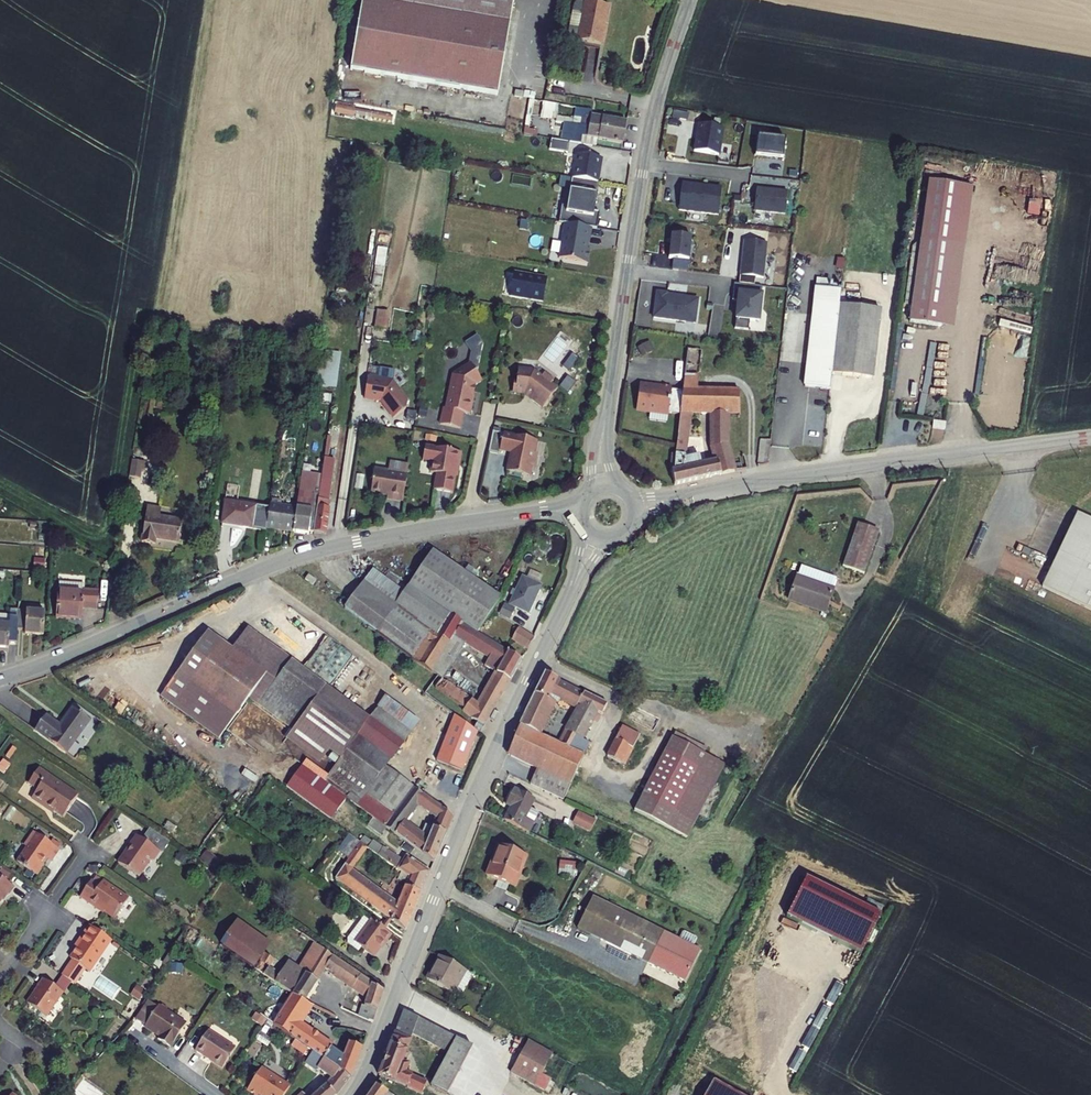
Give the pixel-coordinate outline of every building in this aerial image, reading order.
[(495,88),(509,0),(360,0),(350,66),(495,88)] [(610,5),(587,1),(587,3),(585,15),(572,13),(569,32),(574,38),(581,39),(580,41),(605,44),(610,5)] [(574,5),(572,13),(585,15),(587,3),(579,2),(578,5),(574,5)] [(556,121),(558,104),(529,100),(526,116),(556,121)] [(334,115),(354,119),(356,109),(336,104),(334,115)] [(626,117),(594,112),(592,120),(624,125),(626,117)] [(718,147),(723,120),(698,115),(697,124),(698,124),(697,129),(696,129),(693,142),(718,147)] [(580,130),(590,131),(592,120),(562,116),(559,135),(579,138),(580,130)] [(622,136),(624,125),(592,120),(590,131),(622,136)] [(786,131),(758,127),(756,148),(783,151),(786,131)] [(551,142),(550,152),(568,152),(569,142),(551,142)] [(572,170),(597,173),(598,166),(597,165),(597,160),(599,160),(600,149),(576,146),(572,170)] [(719,206),(722,179),(696,176),(695,177),(692,177),(692,175),(683,174),(680,201),(719,206)] [(789,184),(757,180),(755,202),(786,206),(789,184)] [(591,219),(596,220),(598,204),(593,203),(595,185),(568,181),(566,198),(560,197),(558,214),(564,215),(591,219)] [(588,234),(591,219),(564,215),(559,250),(587,254),(589,240),(585,239),(586,234),(588,234)] [(693,227),(673,226),(671,249),(676,250),(690,251),(693,227)] [(768,235),(744,232),(741,267),(764,270),(768,235)] [(952,239),(920,234),(908,316),(941,321),(952,239)] [(963,240),(952,239),(941,321),(946,321),(952,322),(963,240)] [(374,286),(383,287),(385,249),(376,248),(374,286)] [(689,261),(690,251),(676,250),(675,260),(689,261)] [(545,270),(512,265),(508,289),(541,294),(545,270)] [(802,380),(827,383),(829,368),(838,299),(840,277),(827,276),(828,269),(820,268),(819,275),(815,274),(802,380)] [(762,286),(762,278),(735,275),(734,283),(762,286)] [(653,309),(695,314),(698,290),(684,288),(684,290),(678,289),(677,288),(667,286),(667,285),(657,283),(653,309)] [(760,313),(763,286),(762,286),(734,283),(733,292),(738,293),(735,320),(749,322),(750,312),(760,313)] [(877,304),(838,299),(829,368),(869,373),(877,304)] [(375,329),(386,330),(388,313),(376,312),(375,329)] [(747,457),(742,409),(741,378),(701,375),(704,340),(686,337),(675,457),(672,459),(674,470),(697,466),(747,457)] [(339,389),(339,353),(317,352),(316,388),(339,389)] [(472,378),(480,372),(472,359),(468,358),(464,360),(463,359),(455,366),(450,390),(448,389),(445,401),(443,401),(440,417),(460,421),(463,405),(469,406),(472,389),(470,388),(472,378)] [(533,364),(518,362),(516,375),(513,375),(512,384),(528,386),(532,389),(531,392),(542,401),(557,382),(550,377),(553,373),(543,366),(541,370),(533,364)] [(392,374),(367,370),(364,394),(381,397),(385,401),(384,402),(393,414),(405,404),(407,394),(392,374)] [(660,380),(639,377),(637,389),(635,389),(635,400),(667,405),(668,400),(670,387),(671,382),(668,382),(669,379),(661,378),(660,380)] [(670,387),(668,400),(680,402),(681,388),(670,387)] [(945,415),(933,413),(932,420),(944,422),(945,415)] [(533,445),(536,432),(502,425),(491,423),(487,443),(498,446),(498,442),(511,444),(509,450),(510,451),(508,464),(528,468),(530,457),(533,455),(535,448),(533,445)] [(808,434),(807,446),(821,446),(822,435),(808,434)] [(461,444),(425,437),(422,450),(430,452),(431,454),(429,463),(436,464),(432,481),(450,484),(456,456),(459,457),(461,444)] [(769,443),(760,442),(759,458),(768,457),(769,443)] [(130,449),(127,465),(138,467),(139,459),(142,460),(143,451),(130,449)] [(387,463),(374,461),(370,484),(387,487),(386,491),(402,493),(406,468),(387,465),(387,463)] [(319,474),(317,487),(329,489),(331,476),(319,474)] [(301,483),(299,493),(306,494),(307,484),(301,483)] [(329,489),(317,487),(312,524),(324,525),(329,489)] [(298,501),(297,504),(295,504),(292,525),(307,527),(312,495),(306,494),(305,502),(298,501)] [(238,498),(222,495),(218,516),(235,519),(238,498)] [(253,500),(238,498),(235,519),(250,521),(253,500)] [(295,504),(266,500),(266,502),(263,521),(292,525),(295,504)] [(1042,579),(1090,603),(1090,512),(1079,507),(1042,579)] [(860,513),(841,554),(863,563),(881,523),(860,513)] [(154,522),(141,520),(135,555),(149,557),(150,552),(172,555),(177,533),(153,529),(154,522)] [(804,542),(784,585),(819,601),(839,559),(804,542)] [(348,600),(416,647),(436,621),(441,624),(453,607),(466,616),(479,624),(501,589),(435,545),(408,584),(375,560),(348,600)] [(544,577),(527,568),(513,595),(529,604),(544,577)] [(85,577),(69,576),(68,585),(59,585),(56,610),(84,613),(85,603),(99,604),(101,582),(85,581),(85,577)] [(69,576),(60,576),(59,585),(68,585),(69,576)] [(0,621),(0,644),(5,644),(5,638),(12,639),(13,624),(15,604),(8,604),(6,621),(0,621)] [(44,606),(15,604),(13,624),(23,624),(22,629),(42,630),(44,606)] [(466,616),(453,607),(441,624),(436,621),(416,647),(444,667),(454,652),(456,653),(467,638),(488,648),(502,655),(498,664),(480,697),(442,674),(436,684),(460,697),(459,699),(481,711),(487,714),(523,649),(466,618),(466,616)] [(512,628),(530,636),(536,627),(517,618),(512,628)] [(404,795),(413,784),(385,763),(417,720),(383,695),(368,716),(249,627),(232,649),(208,631),(161,694),(218,737),(249,696),(290,727),(282,738),(315,763),(324,752),(334,759),(320,777),(373,817),(376,819),(377,820),(387,807),(393,798),(399,791),(404,795)] [(484,656),(498,664),(502,655),(488,648),(484,656)] [(576,741),(578,743),(584,733),(576,729),(590,702),(597,706),(604,695),(581,684),(580,686),(555,673),(556,670),(545,664),(521,716),(539,724),(548,705),(542,702),(547,692),(553,695),(558,695),(561,690),(578,699),(561,734),(576,741)] [(31,722),(64,744),(86,711),(69,699),(56,718),(41,708),(31,722)] [(506,746),(561,771),(569,755),(576,741),(561,734),(539,724),(521,716),(520,715),(506,746)] [(610,740),(627,748),(634,735),(616,726),(610,740)] [(602,754),(620,763),(627,748),(610,740),(602,754)] [(444,743),(421,774),(432,782),(455,751),(444,743)] [(708,764),(664,743),(635,803),(680,824),(708,764)] [(75,789),(36,762),(26,776),(33,780),(33,785),(28,793),(39,800),(41,798),(51,805),(60,811),(75,789)] [(390,809),(387,807),(377,820),(385,826),(432,861),(452,813),(413,784),(404,795),(399,791),(393,798),(396,801),(390,809)] [(501,820),(526,832),(530,822),(522,818),(531,799),(509,789),(502,805),(506,808),(501,820)] [(387,807),(392,804),(398,795),(393,798),(387,807)] [(49,807),(51,805),(41,798),(39,800),(49,807)] [(589,831),(596,817),(578,808),(571,822),(589,831)] [(380,834),(385,826),(377,820),(376,819),(373,817),(367,824),(370,827),(380,834)] [(157,833),(145,824),(140,832),(152,841),(157,833)] [(58,843),(33,826),(23,840),(26,842),(16,856),(36,870),(43,859),(40,858),(44,852),(46,854),(49,856),(58,843)] [(140,832),(134,828),(126,839),(128,840),(116,856),(132,867),(138,867),(146,854),(150,854),(157,845),(152,841),(140,832)] [(377,853),(382,846),(372,839),(367,846),(377,853)] [(350,855),(356,860),(366,845),(360,841),(350,855)] [(407,885),(419,892),(428,871),(405,855),(401,860),(382,846),(377,853),(411,877),(407,885)] [(485,878),(511,888),(523,855),(497,846),(491,862),(485,878)] [(350,855),(334,878),(403,928),(419,892),(407,885),(404,884),(396,904),(349,870),(356,860),(350,855)] [(559,859),(558,872),(574,873),(575,860),(559,859)] [(101,874),(93,868),(89,874),(97,879),(101,874)] [(0,872),(0,896),(1,895),(6,888),(8,889),(8,890),(13,882),(0,872)] [(89,874),(78,890),(94,901),(95,899),(103,905),(113,912),(127,891),(101,874),(97,879),(89,874)] [(577,925),(685,976),(699,947),(591,896),(577,925)] [(225,941),(260,966),(272,949),(278,940),(242,916),(225,941)] [(110,933),(88,918),(82,928),(84,929),(75,942),(69,951),(89,965),(110,933)] [(353,941),(372,956),(389,933),(369,918),(353,941)] [(291,933),(312,948),(318,939),(319,938),(298,923),(291,933)] [(84,929),(82,928),(73,941),(75,942),(84,929)] [(290,967),(281,981),(294,990),(305,997),(326,966),(353,987),(361,974),(323,945),(323,943),(318,939),(312,948),(311,950),(317,956),(312,964),(310,962),(306,966),(295,959),(290,967)] [(260,966),(268,972),(277,958),(280,954),(272,949),(260,966)] [(429,977),(462,993),(475,969),(440,951),(434,961),(437,962),(429,977)] [(268,972),(281,981),(290,967),(277,958),(268,972)] [(63,985),(43,972),(37,980),(38,980),(27,996),(46,1009),(63,985)] [(369,979),(361,974),(353,987),(352,989),(366,994),(365,998),(377,1003),(384,985),(382,984),(369,979)] [(130,994),(139,998),(144,988),(135,984),(130,994)] [(312,1001),(305,997),(294,990),(288,999),(306,1010),(312,1001)] [(173,1040),(185,1021),(184,1016),(159,1000),(158,1001),(148,996),(136,1014),(146,1020),(145,1022),(160,1032),(158,1034),(165,1039),(167,1036),(173,1040)] [(362,1004),(375,1010),(377,1003),(365,998),(362,1004)] [(284,1006),(301,1018),(306,1010),(288,999),(284,1006)] [(382,1069),(425,1089),(430,1078),(407,1068),(412,1056),(408,1054),(412,1044),(409,1041),(416,1024),(450,1041),(431,1075),(448,1084),(460,1063),(469,1068),(480,1048),(456,1036),(450,1033),(451,1031),(408,1006),(407,1005),(382,1069)] [(284,1006),(276,1018),(314,1045),(326,1053),(352,1071),(362,1041),(349,1037),(346,1049),(334,1041),(335,1040),(301,1018),(284,1006)] [(236,1041),(209,1024),(196,1045),(223,1062),(236,1041)] [(530,1036),(514,1066),(531,1075),(546,1044),(530,1036)] [(555,1049),(546,1044),(531,1075),(539,1079),(555,1049)] [(341,1089),(350,1074),(352,1071),(326,1053),(319,1063),(335,1074),(331,1079),(315,1094),(308,1088),(311,1084),(298,1074),(287,1088),(282,1094),(334,1094),(341,1089)] [(292,1078),(264,1059),(249,1082),(259,1089),(261,1086),(265,1089),(264,1091),(271,1094),(281,1094),(292,1078)] [(513,1069),(537,1082),(539,1079),(531,1075),(514,1066),(513,1069)] [(705,1094),(759,1094),(719,1072),(705,1094)] [(369,1094),(402,1094),(379,1080),(369,1094)] [(12,1085),(6,1094),(23,1094),(24,1093),(12,1085)]
